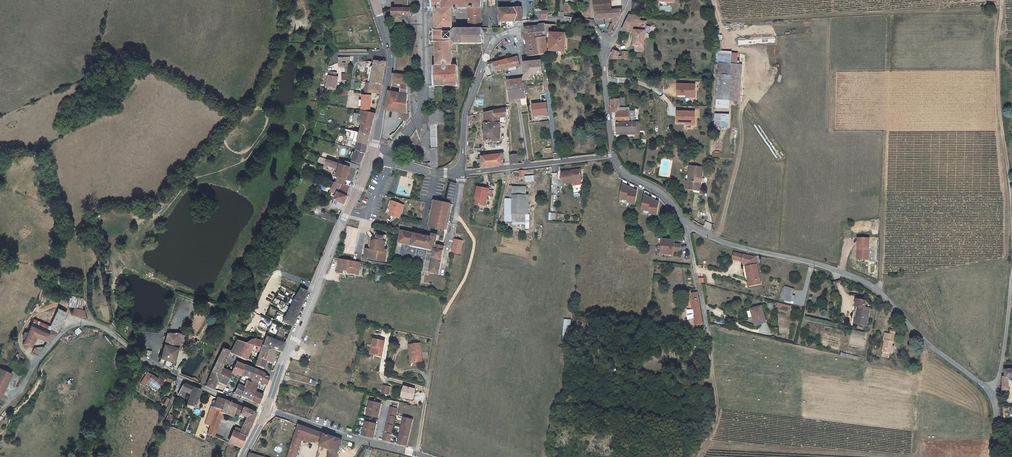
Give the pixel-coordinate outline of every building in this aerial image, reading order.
[(433,8),(435,8),(436,31),(437,30),(455,30),(456,9),(473,8),(473,18),(470,19),(470,27),(482,26),(483,10),(484,10),(485,0),(433,0),(433,8)] [(573,1),(568,0),(566,0),(565,13),(573,14),(574,6),(573,5),(573,1)] [(610,8),(611,0),(595,0),(595,9),(610,9),(610,8)] [(400,8),(400,20),(410,19),(410,14),(418,12),(418,5),(413,6),(400,8)] [(501,9),(502,27),(513,27),(514,23),(521,24),(526,23),(524,8),(501,9)] [(622,14),(622,9),(610,9),(595,9),(595,19),(595,22),(602,22),(602,17),(613,18),(612,26),(610,26),(610,32),(612,32),(622,14)] [(542,20),(543,11),(534,11),(533,22),(542,20)] [(645,48),(645,30),(645,24),(639,23),(639,16),(628,16),(620,34),(625,34),(625,32),(632,32),(632,48),(636,48),(636,54),(644,54),(644,48),(645,48)] [(526,35),(546,33),(546,26),(541,26),(541,28),(526,29),(525,29),(526,35)] [(454,41),(454,52),(460,52),(460,45),(484,42),(483,29),(479,28),(455,30),(437,30),(437,42),(454,41)] [(565,52),(566,34),(551,35),(551,53),(565,52)] [(530,57),(541,57),(541,45),(547,44),(546,39),(527,41),(529,57),(530,57)] [(455,68),(454,52),(454,41),(437,42),(437,44),(438,67),(436,67),(436,87),(457,89),(455,68)] [(608,60),(624,60),(624,54),(621,53),(621,55),(616,55),(618,50),(612,50),(608,60)] [(718,64),(737,64),(737,54),(730,53),(730,52),(717,51),(716,64),(718,64)] [(337,59),(337,62),(337,64),(337,67),(349,66),(348,64),(348,58),(337,59)] [(497,72),(503,71),(510,70),(510,72),(518,70),(518,67),(521,66),(519,58),(514,60),(495,64),(497,72)] [(543,65),(542,62),(526,64),(528,76),(524,77),(525,80),(526,82),(535,81),(534,76),(544,74),(543,65)] [(370,84),(380,85),(382,68),(373,68),(373,67),(370,66),(371,64),(366,63),(365,69),(367,70),(366,75),(371,76),(370,84)] [(718,64),(717,100),(730,101),(738,101),(740,65),(737,64),(718,64)] [(325,87),(333,88),(335,80),(331,79),(332,74),(327,74),(325,87)] [(363,74),(361,83),(366,84),(370,84),(371,76),(366,75),(363,74)] [(409,121),(411,117),(411,112),(410,112),(409,76),(396,75),(395,85),(405,85),(404,94),(393,93),(391,93),(388,110),(406,113),(407,120),(409,121)] [(527,89),(526,82),(525,80),(510,83),(511,93),(527,89)] [(695,83),(676,82),(675,96),(685,96),(685,97),(695,98),(695,83)] [(370,84),(367,93),(379,94),(380,85),(370,84)] [(333,88),(325,87),(323,97),(331,99),(333,88)] [(528,98),(527,89),(511,93),(513,102),(528,98)] [(614,132),(635,131),(634,122),(632,122),(631,111),(631,106),(629,106),(622,107),(622,98),(620,95),(618,95),(618,97),(613,98),(614,111),(616,110),(616,119),(613,119),(614,132)] [(369,114),(371,97),(365,96),(361,96),(359,111),(359,112),(369,114)] [(729,108),(730,101),(717,100),(716,107),(729,108)] [(546,102),(531,103),(533,116),(548,114),(546,102)] [(445,109),(437,110),(437,114),(432,114),(433,148),(438,148),(437,125),(446,124),(445,109)] [(487,119),(487,124),(502,124),(508,125),(509,118),(509,109),(485,114),(485,119),(487,119)] [(695,110),(676,110),(676,123),(684,123),(684,125),(695,125),(695,110)] [(638,111),(631,111),(632,122),(634,122),(635,131),(641,131),(641,121),(639,121),(638,111)] [(358,132),(369,135),(372,125),(375,115),(369,114),(359,112),(359,114),(355,113),(354,113),(352,122),(360,124),(359,127),(358,132)] [(729,114),(716,113),(715,126),(728,127),(729,114)] [(486,135),(486,142),(499,141),(501,141),(502,124),(487,124),(486,131),(484,131),(484,135),(486,135)] [(368,141),(369,135),(358,132),(349,130),(347,140),(352,141),(350,146),(355,147),(354,150),(363,153),(365,149),(368,141)] [(359,163),(363,153),(354,150),(351,149),(349,156),(352,157),(351,161),(359,163)] [(438,169),(438,149),(432,149),(432,163),(428,162),(427,167),(437,169),(438,169)] [(481,163),(481,167),(502,165),(502,153),(481,156),(481,159),(477,160),(478,164),(481,163)] [(335,178),(334,183),(339,184),(342,186),(344,180),(350,182),(354,168),(342,165),(317,157),(315,164),(336,170),(334,177),(335,178)] [(685,166),(684,182),(684,188),(691,188),(691,190),(692,190),(692,194),(696,194),(697,191),(699,167),(685,166)] [(571,171),(559,173),(560,184),(570,183),(569,182),(579,181),(577,170),(571,171)] [(626,183),(622,180),(618,199),(626,201),(625,203),(633,205),(636,192),(632,190),(633,186),(629,184),(628,188),(625,186),(626,183)] [(327,192),(328,192),(327,196),(329,197),(333,198),(332,204),(341,207),(345,196),(344,196),(336,193),(337,190),(339,184),(334,183),(332,182),(329,191),(328,191),(327,192)] [(684,188),(684,182),(682,182),(681,189),(691,190),(691,188),(684,188)] [(526,223),(525,185),(512,186),(511,187),(513,223),(526,223)] [(476,199),(476,204),(485,206),(488,189),(477,187),(475,199),(476,199)] [(648,194),(644,192),(640,211),(647,213),(647,215),(655,216),(657,203),(654,201),(655,198),(651,196),(650,199),(647,198),(648,194)] [(390,214),(399,218),(404,205),(393,201),(391,205),(393,206),(390,214)] [(430,215),(429,227),(445,229),(446,223),(448,223),(449,214),(447,214),(449,204),(435,201),(433,212),(432,216),(430,215)] [(318,216),(334,222),(337,215),(321,209),(318,216)] [(433,257),(429,272),(438,274),(444,250),(435,248),(438,235),(431,233),(430,237),(401,230),(398,243),(432,250),(431,256),(433,257)] [(366,250),(364,258),(376,260),(376,261),(384,263),(387,251),(384,250),(386,243),(385,243),(386,237),(378,235),(378,233),(375,233),(374,237),(370,232),(366,234),(370,240),(368,250),(366,250)] [(673,240),(656,238),(654,253),(671,255),(671,251),(678,252),(679,245),(672,244),(673,240)] [(462,241),(454,239),(452,251),(460,253),(462,241)] [(857,261),(865,261),(865,256),(869,256),(869,240),(858,240),(857,261)] [(758,283),(756,264),(755,257),(743,254),(733,252),(732,258),(742,260),(747,261),(747,265),(746,266),(748,273),(745,274),(747,284),(758,283)] [(357,277),(360,265),(340,260),(337,273),(342,274),(343,270),(346,271),(345,273),(347,275),(357,277)] [(790,302),(791,300),(793,301),(794,296),(792,295),(794,289),(784,286),(781,299),(790,302)] [(291,325),(305,292),(302,291),(303,290),(303,289),(302,289),(302,288),(301,288),(301,289),(300,290),(286,313),(282,321),(291,325)] [(80,305),(83,297),(72,292),(68,302),(75,304),(80,305)] [(692,321),(699,321),(695,293),(688,294),(689,299),(687,299),(689,308),(691,308),(692,321)] [(862,298),(856,297),(854,306),(854,308),(852,318),(854,318),(853,324),(865,326),(868,310),(863,309),(864,302),(861,301),(862,298)] [(80,305),(75,304),(72,312),(80,315),(84,306),(80,305)] [(749,310),(750,318),(753,318),(755,326),(764,324),(760,308),(749,310)] [(65,311),(64,311),(56,309),(51,326),(51,327),(54,328),(54,330),(58,333),(65,311)] [(36,320),(33,327),(51,334),(53,330),(54,330),(54,328),(51,327),(51,326),(36,320)] [(48,339),(51,334),(33,327),(29,335),(27,340),(25,345),(34,349),(38,337),(48,340),(48,339)] [(48,339),(52,341),(58,333),(54,330),(53,330),(51,334),(48,339)] [(863,334),(850,332),(849,338),(862,340),(863,334)] [(882,353),(881,358),(887,359),(888,354),(889,348),(890,343),(892,343),(894,337),(892,336),(893,333),(888,332),(887,336),(882,335),(881,341),(883,342),(881,353),(882,353)] [(176,333),(161,334),(161,336),(163,337),(163,339),(161,361),(165,361),(165,362),(164,366),(172,368),(173,362),(174,363),(176,349),(178,349),(180,334),(176,333)] [(246,344),(245,343),(239,356),(239,357),(246,360),(247,358),(249,358),(251,353),(249,352),(250,351),(258,354),(262,346),(263,342),(253,338),(246,344)] [(272,350),(279,353),(283,345),(265,338),(263,342),(262,346),(272,350)] [(239,356),(245,343),(235,339),(229,351),(239,356)] [(375,339),(371,354),(382,357),(386,342),(375,339)] [(410,362),(422,361),(421,343),(409,344),(410,362)] [(270,362),(272,350),(262,346),(258,354),(254,365),(264,369),(266,361),(270,362)] [(214,362),(222,365),(229,351),(220,348),(214,362)] [(231,375),(232,372),(221,367),(222,365),(214,362),(211,371),(228,381),(231,375)] [(233,369),(232,372),(231,375),(239,378),(239,377),(244,366),(236,363),(233,369)] [(0,364),(0,387),(1,388),(9,368),(0,364)] [(239,377),(248,380),(252,369),(244,366),(239,377)] [(246,384),(243,390),(241,396),(256,404),(260,395),(252,392),(256,382),(255,381),(259,374),(252,369),(248,380),(246,384)] [(1011,378),(1011,369),(1006,369),(1006,378),(1003,378),(1003,391),(1010,391),(1010,378),(1011,378)] [(216,380),(226,385),(228,381),(211,371),(206,386),(213,389),(216,380)] [(147,373),(146,374),(140,384),(144,386),(146,384),(151,387),(153,384),(158,387),(161,383),(162,382),(147,373)] [(265,386),(267,379),(259,374),(255,381),(256,382),(265,386)] [(182,383),(177,394),(183,397),(186,390),(188,386),(187,386),(182,383)] [(415,389),(403,385),(400,397),(412,400),(415,389)] [(236,386),(233,392),(241,396),(243,390),(236,386)] [(186,407),(192,410),(200,391),(192,388),(189,394),(191,395),(186,407)] [(214,403),(213,409),(219,411),(223,401),(216,398),(214,403)] [(382,402),(370,399),(367,413),(378,417),(382,402)] [(217,413),(211,429),(208,435),(216,438),(225,416),(233,419),(234,415),(244,419),(240,431),(234,428),(228,443),(239,448),(243,437),(245,437),(254,414),(223,401),(219,411),(219,413),(217,413)] [(398,408),(391,406),(389,413),(396,415),(398,408)] [(219,411),(213,409),(210,408),(210,407),(202,425),(211,429),(217,413),(219,413),(219,411)] [(168,414),(164,424),(169,426),(175,415),(169,412),(168,414)] [(396,417),(389,415),(387,422),(394,424),(396,417)] [(414,420),(404,417),(397,443),(407,446),(414,420)] [(377,423),(365,419),(361,434),(373,437),(377,423)] [(393,425),(386,423),(384,431),(391,432),(393,425)] [(321,433),(298,425),(290,446),(286,456),(295,456),(300,443),(302,439),(309,442),(308,443),(312,445),(313,443),(317,444),(321,433)] [(391,434),(384,432),(382,439),(389,441),(391,434)] [(341,439),(321,433),(317,444),(328,448),(326,456),(335,456),(341,439)]
